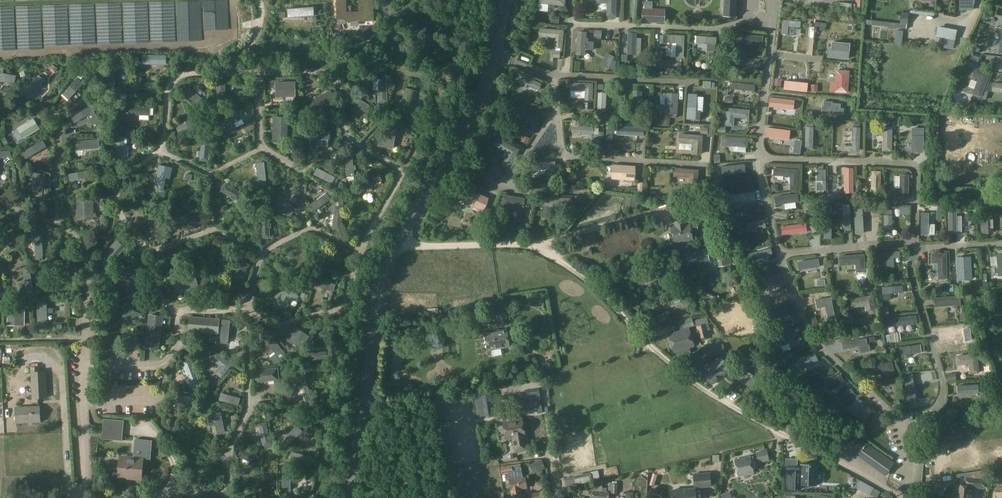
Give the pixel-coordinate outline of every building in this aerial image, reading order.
[(346,0),(336,0),(336,20),(347,20),(347,22),(374,22),(373,0),(365,0),(365,12),(358,12),(346,12),(346,0)] [(539,3),(548,4),(548,8),(555,8),(556,5),(565,6),(566,0),(539,0),(539,3)] [(598,3),(607,3),(607,16),(616,16),(616,0),(598,0),(598,3)] [(734,18),(735,0),(723,0),(722,17),(734,18)] [(664,24),(664,10),(643,9),(642,23),(664,24)] [(539,11),(539,19),(549,19),(549,11),(539,11)] [(745,24),(750,31),(756,26),(751,19),(745,24)] [(783,20),(781,34),(787,35),(787,27),(794,27),(799,28),(800,22),(783,20)] [(908,21),(908,35),(929,35),(930,21),(908,21)] [(938,27),(936,37),(944,39),(955,41),(957,31),(938,27)] [(563,30),(541,28),(540,36),(554,37),(554,47),(562,47),(563,30)] [(577,32),(576,55),(585,55),(585,50),(593,50),(593,42),(586,42),(586,33),(577,32)] [(684,35),(667,34),(667,42),(676,42),(675,58),(683,58),(684,35)] [(696,37),(696,44),(707,45),(706,51),(714,52),(714,44),(716,44),(716,38),(696,37)] [(944,39),(943,48),(953,50),(955,41),(944,39)] [(745,41),(744,51),(761,52),(762,42),(745,41)] [(828,49),(827,57),(848,59),(849,44),(832,42),(831,50),(828,49)] [(614,57),(606,53),(600,66),(608,69),(609,68),(612,60),(614,57)] [(969,60),(978,63),(980,58),(971,54),(969,60)] [(559,63),(552,62),(550,75),(557,76),(559,63)] [(741,74),(759,73),(759,64),(741,64),(741,74)] [(14,83),(15,76),(3,73),(4,68),(0,67),(0,80),(14,83)] [(978,78),(973,93),(981,96),(990,73),(976,68),(973,76),(978,78)] [(848,93),(849,72),(836,71),(835,82),(831,82),(830,91),(834,91),(834,92),(848,93)] [(295,82),(275,82),(275,97),(295,97),(295,82)] [(519,91),(536,100),(541,91),(523,82),(519,91)] [(592,83),(570,82),(570,90),(585,90),(585,100),(591,101),(592,83)] [(993,83),(992,91),(1001,92),(1001,83),(993,83)] [(677,94),(665,93),(664,114),(676,114),(677,94)] [(695,112),(696,97),(697,95),(688,94),(686,119),(695,120),(699,120),(700,112),(695,112)] [(602,119),(604,101),(597,100),(594,118),(602,119)] [(70,116),(74,123),(87,116),(92,126),(100,122),(90,105),(70,116)] [(749,119),(750,110),(727,107),(725,125),(734,126),(735,117),(749,119)] [(538,115),(517,108),(514,115),(529,121),(526,130),(532,132),(538,115)] [(273,138),(280,139),(286,139),(287,117),(274,116),(273,138)] [(17,129),(23,140),(40,130),(33,118),(17,129)] [(912,129),(911,152),(923,153),(923,129),(912,129)] [(201,136),(200,145),(199,161),(208,162),(210,137),(208,136),(208,134),(202,134),(202,136),(201,136)] [(570,135),(571,143),(592,142),(592,134),(570,135)] [(700,154),(701,136),(679,134),(679,142),(693,143),(692,153),(700,154)] [(635,144),(635,136),(617,135),(617,143),(635,144)] [(805,135),(804,154),(812,154),(813,135),(805,135)] [(523,136),(521,141),(527,144),(529,138),(523,136)] [(519,150),(498,138),(494,145),(508,153),(502,164),(509,168),(519,150)] [(767,138),(767,147),(787,148),(788,139),(767,138)] [(795,140),(793,153),(799,154),(801,141),(795,140)] [(720,146),(721,154),(747,154),(747,145),(720,146)] [(554,162),(535,162),(535,170),(545,170),(546,173),(554,173),(554,162)] [(159,165),(154,189),(163,191),(166,178),(169,179),(172,168),(159,165)] [(634,166),(612,165),(611,179),(634,180),(634,166)] [(697,170),(675,168),(675,176),(690,177),(689,186),(696,187),(697,170)] [(773,168),(773,176),(790,177),(789,185),(797,186),(798,170),(773,168)] [(825,170),(814,170),(814,191),(825,191),(825,170)] [(752,183),(751,171),(730,173),(731,185),(752,183)] [(28,191),(42,193),(45,174),(30,172),(28,191)] [(844,178),(845,193),(852,193),(851,177),(844,178)] [(241,195),(242,193),(224,183),(220,191),(237,201),(238,199),(241,201),(244,196),(242,195),(241,195)] [(468,190),(463,202),(483,211),(488,198),(468,190)] [(502,195),(500,211),(508,212),(509,205),(523,207),(524,198),(502,195)] [(544,198),(544,209),(550,209),(550,207),(551,207),(559,207),(561,207),(567,207),(572,207),(572,204),(572,199),(567,199),(563,199),(557,199),(557,195),(550,195),(550,198),(544,198)] [(625,207),(634,208),(636,198),(626,197),(625,207)] [(76,219),(93,219),(93,200),(76,200),(76,219)] [(736,201),(736,210),(757,209),(756,200),(736,201)] [(773,214),(794,210),(793,203),(782,205),(781,201),(771,203),(773,214)] [(707,211),(706,203),(680,207),(681,212),(693,210),(694,213),(707,211)] [(482,216),(480,223),(486,225),(489,218),(482,216)] [(673,242),(691,240),(690,231),(696,230),(695,223),(685,225),(683,217),(674,219),(675,226),(671,227),(673,242)] [(764,219),(746,223),(747,229),(759,227),(759,229),(766,228),(764,219)] [(117,240),(103,256),(111,264),(125,248),(117,240)] [(705,248),(681,252),(683,264),(707,261),(705,248)] [(293,262),(283,256),(275,252),(271,260),(289,269),(293,271),(295,268),(291,266),(293,262)] [(899,252),(878,253),(878,268),(893,267),(893,258),(899,258),(899,252)] [(770,254),(747,261),(750,270),(773,262),(770,254)] [(938,279),(947,279),(946,254),(931,254),(932,263),(938,262),(938,279)] [(996,255),(997,268),(994,268),(994,273),(997,273),(997,276),(1001,276),(1001,254),(996,255)] [(864,255),(838,257),(839,266),(855,265),(856,271),(861,270),(865,270),(865,269),(865,268),(864,263),(864,255)] [(964,261),(964,263),(957,263),(958,280),(971,279),(970,261),(964,261)] [(819,277),(819,269),(799,270),(799,278),(819,277)] [(113,277),(111,278),(112,284),(115,284),(115,285),(138,280),(136,272),(113,276),(113,277)] [(198,288),(197,283),(195,273),(176,277),(179,292),(198,288)] [(644,276),(643,273),(637,276),(641,285),(651,281),(650,278),(649,278),(648,275),(646,276),(645,275),(644,276)] [(205,290),(210,280),(204,277),(198,286),(205,290)] [(759,284),(762,295),(781,290),(778,280),(759,284)] [(292,285),(275,296),(281,307),(299,297),(292,285)] [(903,293),(902,286),(883,287),(884,300),(891,299),(890,294),(903,293)] [(872,295),(851,299),(852,308),(865,305),(867,315),(875,313),(872,295)] [(830,297),(815,300),(817,307),(825,306),(828,319),(834,318),(830,297)] [(135,303),(115,311),(120,322),(140,314),(135,303)] [(507,318),(505,306),(491,308),(495,327),(504,325),(503,319),(507,318)] [(24,307),(7,307),(7,325),(24,326),(24,307)] [(144,348),(158,351),(163,317),(150,315),(144,348)] [(220,319),(189,317),(188,332),(219,334),(220,319)] [(691,317),(678,321),(680,329),(693,326),(691,317)] [(893,333),(917,332),(917,321),(893,322),(893,333)] [(706,329),(709,328),(708,323),(704,324),(696,326),(699,339),(708,336),(706,329)] [(310,336),(297,328),(289,341),(302,348),(310,336)] [(688,329),(669,335),(674,353),(693,347),(688,329)] [(509,346),(506,331),(484,335),(487,350),(509,346)] [(286,355),(273,339),(267,344),(274,354),(270,357),(275,363),(286,355)] [(801,339),(782,345),(785,353),(803,347),(801,339)] [(723,344),(711,347),(713,356),(725,353),(723,344)] [(869,345),(859,347),(860,353),(870,351),(869,345)] [(326,352),(308,353),(308,362),(327,361),(326,352)] [(924,352),(900,354),(900,363),(925,362),(924,352)] [(232,365),(216,353),(211,359),(221,367),(215,374),(222,379),(232,365)] [(708,364),(700,371),(712,384),(730,368),(724,362),(730,357),(727,353),(721,358),(720,357),(710,366),(708,364)] [(977,354),(956,356),(957,365),(969,364),(970,374),(978,373),(977,354)] [(253,362),(258,368),(261,365),(257,359),(253,362)] [(191,360),(183,363),(188,377),(186,378),(189,386),(199,383),(191,360)] [(871,377),(890,371),(894,370),(891,360),(862,369),(866,381),(871,379),(871,377)] [(797,367),(801,380),(810,378),(808,372),(817,369),(814,361),(797,367)] [(31,367),(32,398),(46,397),(45,371),(39,372),(38,367),(31,367)] [(277,369),(256,371),(257,382),(275,380),(275,384),(279,384),(277,369)] [(841,384),(816,389),(818,401),(844,395),(841,384)] [(851,389),(846,392),(849,397),(854,395),(851,389)] [(490,390),(482,392),(483,398),(484,409),(486,417),(493,415),(490,390)] [(538,391),(520,394),(522,410),(541,407),(538,391)] [(306,402),(311,400),(308,393),(306,394),(303,396),(306,402)] [(856,398),(852,405),(850,404),(846,410),(864,422),(868,416),(858,409),(857,409),(859,406),(862,402),(856,398)] [(39,406),(15,407),(16,423),(40,421),(39,406)] [(220,413),(207,416),(209,427),(214,426),(216,435),(224,433),(220,413)] [(514,414),(502,416),(503,422),(502,422),(505,439),(511,438),(514,453),(527,451),(525,436),(524,431),(525,430),(525,426),(523,425),(522,418),(517,419),(516,416),(514,414)] [(123,421),(104,420),(102,439),(109,440),(109,437),(122,439),(123,421)] [(969,420),(942,423),(943,427),(943,432),(961,430),(961,432),(970,431),(969,420)] [(293,423),(278,438),(286,447),(301,431),(293,423)] [(269,444),(271,443),(266,424),(254,427),(259,447),(263,446),(264,450),(270,448),(269,444)] [(961,430),(943,432),(944,445),(962,443),(961,432),(961,430)] [(133,459),(120,458),(119,475),(127,475),(127,477),(141,478),(142,459),(150,459),(151,441),(144,440),(143,455),(133,454),(133,459)] [(855,456),(885,476),(894,462),(865,442),(855,456)] [(263,459),(260,458),(260,457),(241,449),(238,458),(257,465),(258,464),(261,465),(263,459)] [(766,449),(755,452),(758,462),(769,460),(766,449)] [(288,453),(287,458),(290,458),(290,459),(311,464),(313,457),(292,453),(291,453),(288,453)] [(752,456),(734,460),(736,468),(735,468),(736,475),(753,471),(751,463),(754,463),(752,456)] [(541,460),(534,463),(538,472),(539,475),(543,473),(541,470),(545,469),(541,460)] [(284,465),(283,468),(282,468),(282,490),(290,490),(290,465),(284,465)] [(502,474),(512,472),(513,479),(510,480),(512,497),(521,496),(520,488),(526,487),(525,477),(522,478),(520,466),(519,465),(501,468),(502,474)] [(796,472),(789,471),(789,489),(796,489),(796,485),(816,485),(816,481),(820,481),(822,480),(822,474),(820,473),(816,473),(817,465),(801,465),(800,473),(796,473),(796,472)] [(590,472),(582,474),(584,483),(592,481),(600,479),(597,470),(590,472)] [(955,484),(954,497),(970,497),(971,488),(983,489),(985,470),(966,473),(965,485),(955,484)] [(709,473),(693,474),(694,486),(710,485),(709,473)] [(610,493),(617,494),(617,483),(616,483),(616,482),(611,482),(611,483),(609,483),(608,491),(610,491),(610,493)] [(591,497),(600,497),(601,487),(602,485),(595,484),(595,491),(592,491),(591,497)] [(601,487),(600,497),(609,497),(609,492),(606,492),(607,488),(601,487)] [(670,490),(671,497),(695,497),(694,488),(670,490)]
